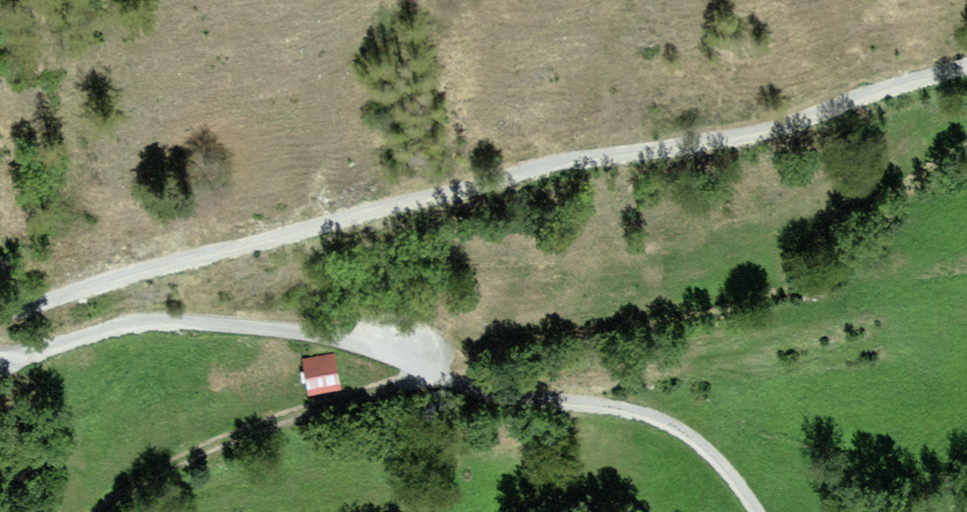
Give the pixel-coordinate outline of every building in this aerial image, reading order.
[(338,360),(309,366),(315,393),(344,387),(338,360)]
